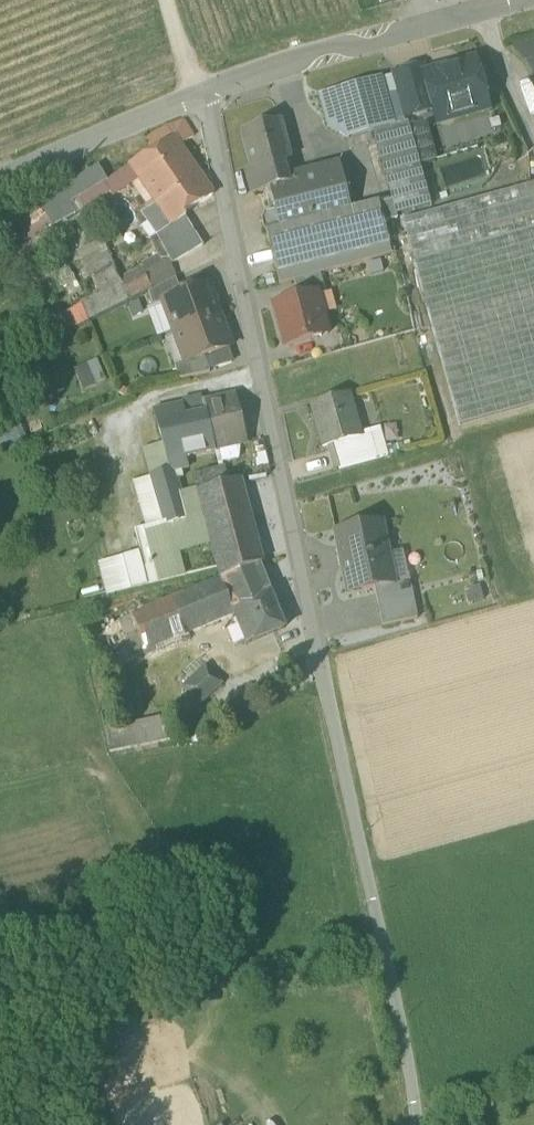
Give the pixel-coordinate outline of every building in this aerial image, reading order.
[(424,75),(432,105),(440,102),(454,110),(456,118),(488,109),(485,99),(491,97),(484,70),(477,72),(474,61),(425,75),(424,75)] [(394,75),(406,118),(434,110),(432,105),(424,75),(425,75),(423,67),(394,75)] [(394,75),(382,78),(395,126),(396,127),(408,124),(406,118),(394,75)] [(328,127),(348,139),(395,126),(382,78),(319,95),(328,127)] [(437,123),(456,118),(454,110),(440,102),(432,105),(434,110),(437,123)] [(427,118),(408,124),(419,165),(438,160),(427,118)] [(157,206),(171,226),(185,217),(186,217),(183,213),(214,194),(205,180),(186,154),(185,154),(180,145),(193,137),(183,121),(170,126),(147,140),(155,152),(130,167),(139,180),(157,206)] [(245,134),(256,169),(256,170),(270,167),(275,165),(276,171),(293,166),(292,160),(293,160),(282,123),(245,134)] [(373,133),(396,215),(431,206),(419,165),(408,124),(396,127),(373,133)] [(272,191),(277,211),(282,228),(354,210),(342,165),(321,171),(323,176),(275,188),(272,189),(272,191)] [(47,218),(52,226),(75,213),(69,203),(104,181),(106,180),(99,166),(38,203),(47,218)] [(130,167),(106,180),(104,181),(110,191),(114,197),(132,185),(139,180),(130,167)] [(275,188),(270,167),(256,170),(256,169),(248,171),(255,196),(272,191),(272,189),(275,188)] [(157,206),(139,180),(132,185),(149,211),(157,206)] [(69,203),(75,213),(110,191),(104,181),(69,203)] [(460,426),(533,405),(533,184),(403,221),(460,426)] [(24,212),(33,226),(47,218),(38,203),(24,212)] [(267,232),(277,272),(391,243),(381,203),(354,210),(282,228),(267,232)] [(143,215),(157,234),(171,226),(157,206),(149,211),(143,215)] [(267,232),(282,228),(277,211),(270,213),(265,223),(267,232)] [(25,240),(52,226),(47,218),(33,226),(24,212),(12,218),(25,240)] [(157,234),(143,215),(136,220),(149,240),(159,257),(167,253),(157,234)] [(167,253),(173,264),(202,245),(185,217),(171,226),(157,234),(167,253)] [(80,250),(91,277),(114,267),(102,240),(80,250)] [(394,254),(391,243),(277,272),(281,285),(295,281),(321,274),(394,254)] [(99,293),(107,308),(126,298),(176,275),(171,265),(173,264),(167,253),(159,257),(142,266),(143,268),(120,279),(114,267),(91,277),(99,293)] [(295,281),(300,298),(318,294),(319,295),(326,293),(325,287),(321,274),(295,281)] [(148,293),(153,306),(164,303),(163,301),(182,294),(176,279),(148,293)] [(164,303),(174,332),(220,316),(209,285),(182,294),(163,301),(164,303)] [(87,318),(107,308),(99,293),(79,303),(80,305),(87,318)] [(274,305),(285,346),(329,334),(319,295),(318,294),(300,298),(274,305)] [(164,303),(153,306),(147,308),(158,338),(164,336),(174,332),(164,303)] [(88,320),(87,318),(80,305),(56,317),(64,332),(88,320)] [(231,347),(220,316),(174,332),(185,362),(185,363),(204,357),(231,347)] [(164,336),(175,366),(185,362),(174,332),(164,336)] [(175,366),(180,379),(210,373),(204,357),(185,363),(185,362),(175,366)] [(86,363),(96,385),(107,380),(98,358),(86,363)] [(96,385),(86,363),(74,368),(84,390),(96,385)] [(310,404),(322,448),(332,445),(362,437),(363,436),(362,432),(351,393),(310,404)] [(203,401),(205,412),(215,451),(219,449),(235,446),(247,443),(235,394),(203,401)] [(186,417),(205,412),(203,401),(202,395),(181,400),(183,405),(186,417)] [(163,442),(164,446),(170,470),(187,466),(186,458),(189,458),(189,456),(215,451),(205,412),(186,417),(183,405),(154,411),(163,442)] [(371,445),(375,458),(387,454),(381,427),(362,432),(363,436),(368,435),(371,445)] [(368,435),(363,436),(362,437),(365,447),(371,445),(368,435)] [(332,445),(338,468),(375,458),(371,445),(365,447),(362,437),(332,445)] [(150,476),(152,475),(145,452),(164,446),(163,442),(142,448),(150,476)] [(152,475),(170,470),(164,446),(145,452),(152,475)] [(235,446),(219,449),(222,462),(239,458),(235,446)] [(228,479),(225,465),(203,471),(206,484),(228,479)] [(188,468),(187,466),(170,470),(152,475),(150,476),(164,521),(164,524),(137,531),(143,553),(139,554),(138,553),(125,557),(124,555),(123,556),(124,557),(132,588),(185,575),(183,569),(176,571),(169,546),(209,535),(198,490),(181,494),(177,479),(183,477),(181,469),(188,468)] [(132,481),(145,527),(164,521),(150,476),(132,481)] [(211,541),(221,579),(258,564),(262,563),(240,479),(198,490),(209,535),(211,541)] [(140,551),(124,555),(125,557),(138,553),(139,554),(143,553),(137,531),(164,524),(164,521),(145,527),(134,530),(140,551)] [(336,533),(349,593),(374,588),(389,585),(389,583),(383,556),(388,555),(381,523),(336,533)] [(176,571),(183,569),(179,553),(211,541),(209,535),(169,546),(176,571)] [(389,583),(409,579),(403,552),(388,555),(383,556),(389,583)] [(132,588),(124,557),(123,556),(98,562),(106,595),(132,588)] [(221,579),(233,608),(270,593),(258,564),(221,579)] [(221,579),(168,600),(182,634),(199,627),(202,634),(237,619),(233,608),(221,579)] [(374,588),(383,627),(417,620),(409,579),(389,583),(389,585),(374,588)] [(466,592),(469,605),(484,600),(479,585),(470,587),(471,591),(466,592)] [(284,628),(270,593),(233,608),(237,619),(247,643),(284,628)] [(116,662),(182,634),(168,600),(147,609),(135,598),(84,621),(100,664),(114,658),(116,662)] [(199,627),(182,634),(185,641),(202,634),(199,627)] [(186,684),(201,701),(224,681),(209,664),(186,684)] [(102,725),(108,752),(172,739),(166,712),(102,725)]
